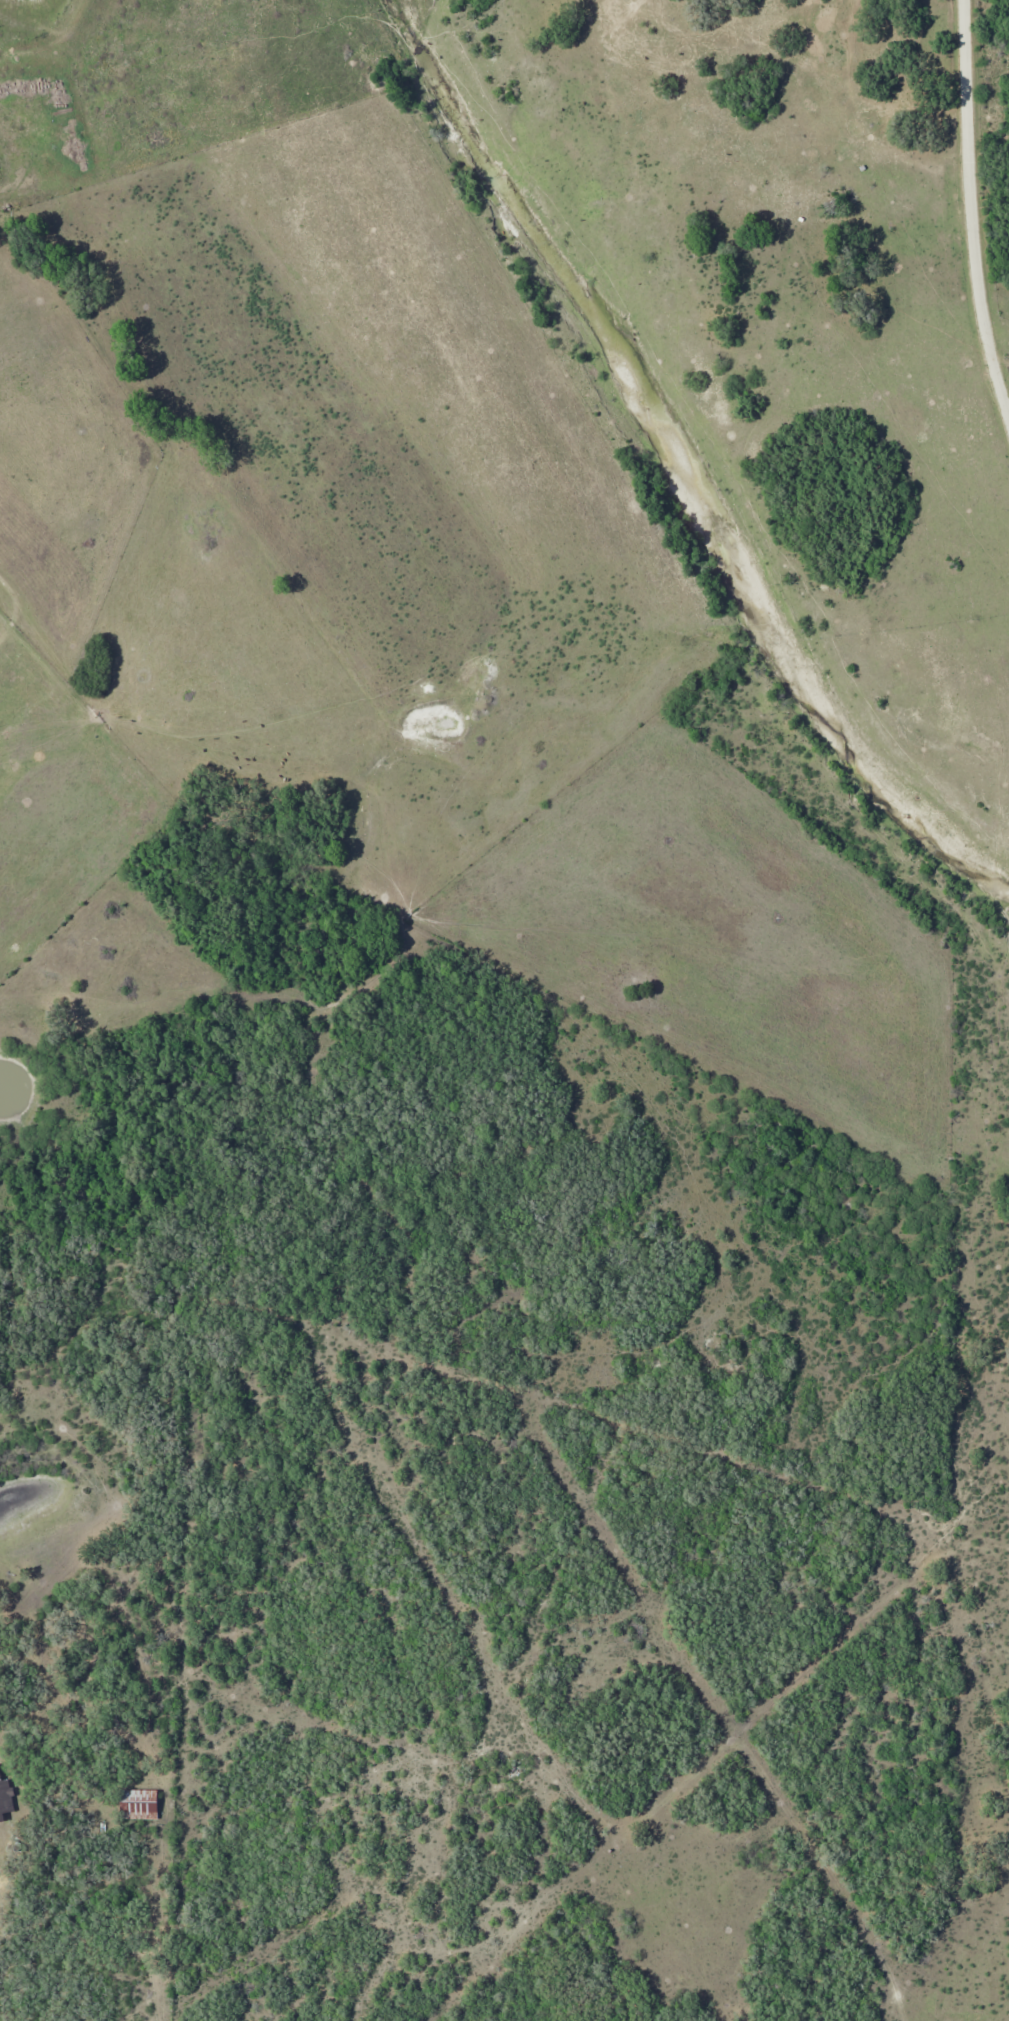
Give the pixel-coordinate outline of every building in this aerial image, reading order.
[(7,1825),(6,1810),(14,1809),(11,1784),(6,1779),(0,1779),(0,1826),(7,1825)] [(159,1789),(122,1789),(122,1819),(159,1819),(159,1789)]
